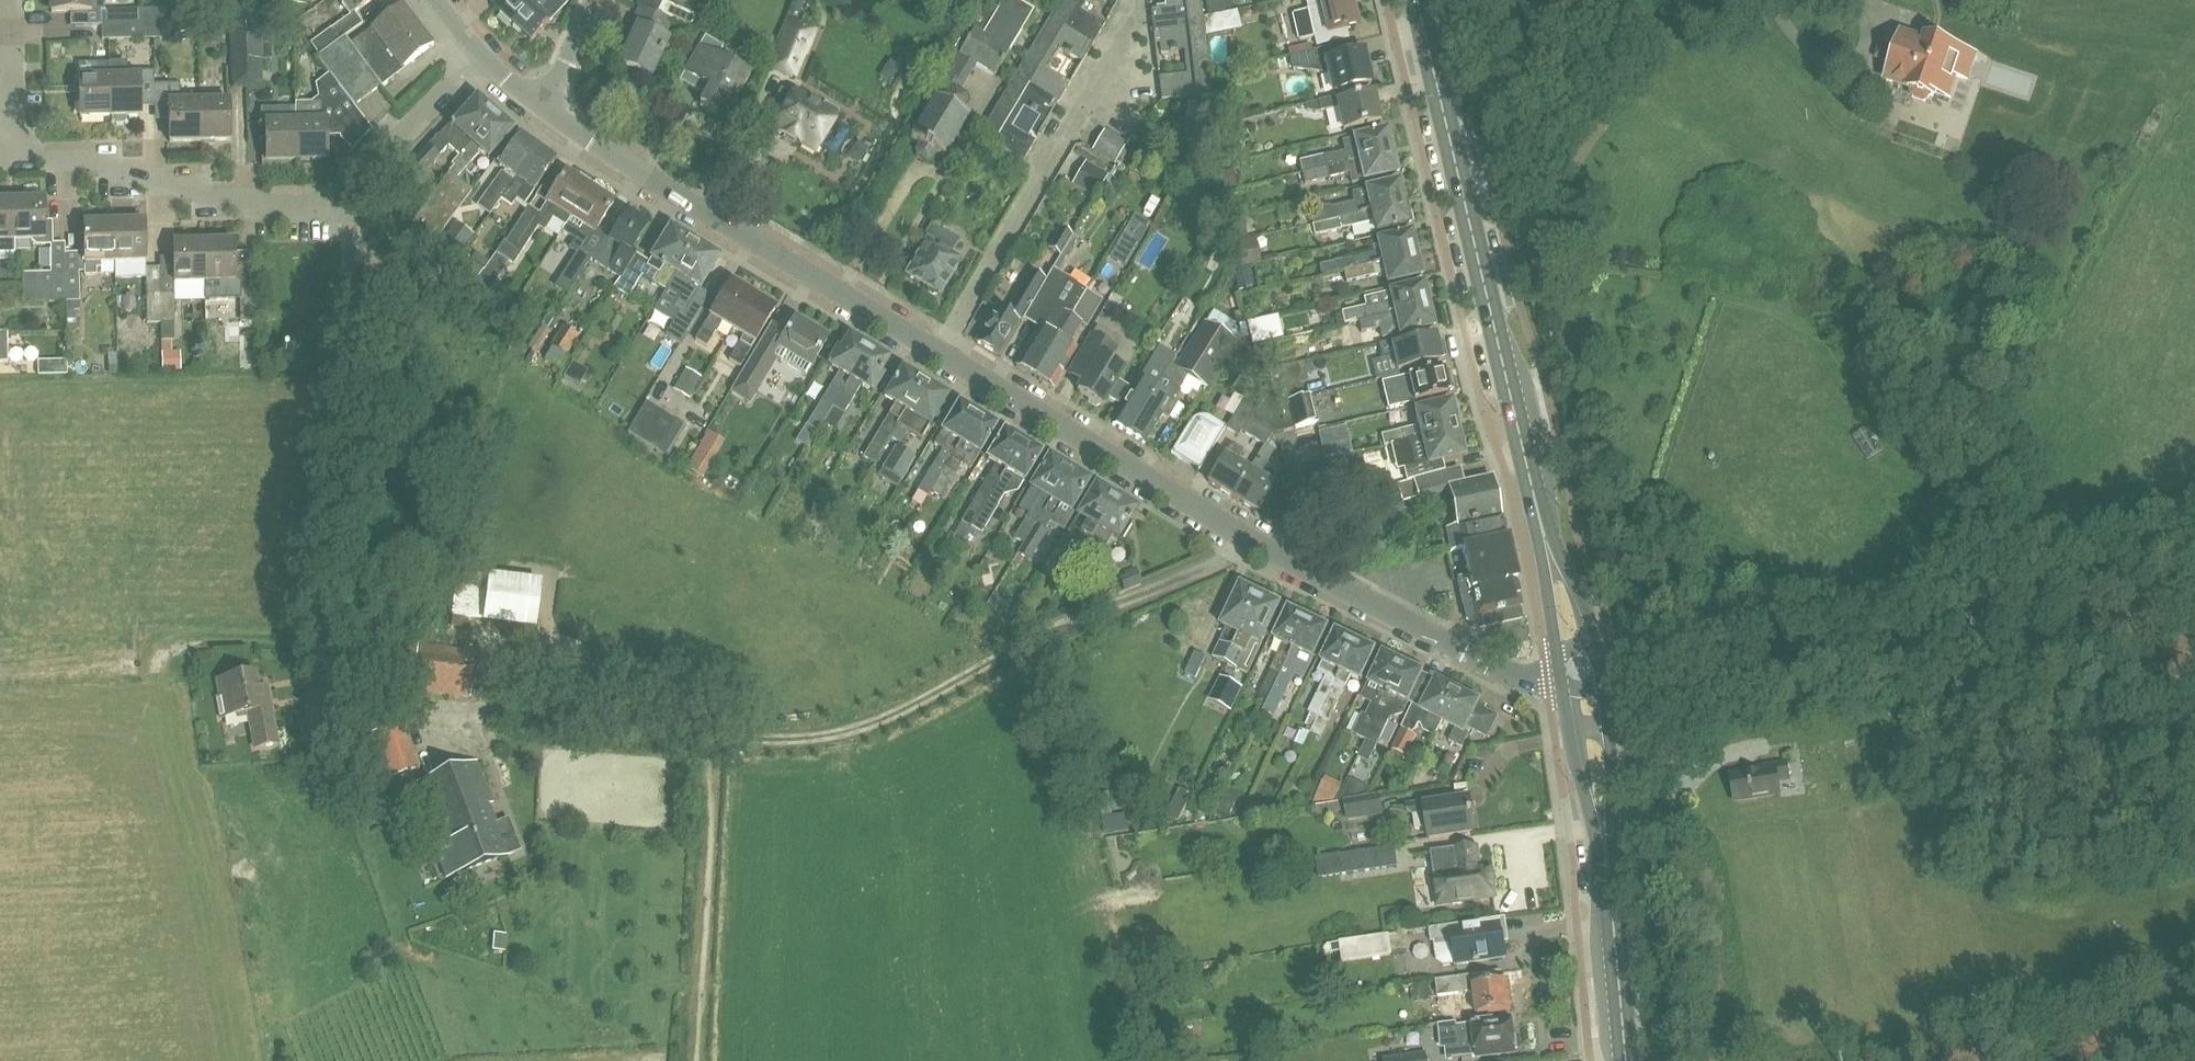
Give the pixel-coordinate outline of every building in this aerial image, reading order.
[(104,9),(104,0),(51,0),(52,12),(101,10),(101,25),(140,24),(139,8),(104,9)] [(345,36),(362,23),(355,12),(372,0),(345,0),(341,3),(349,14),(310,43),(319,54),(344,36),(345,36)] [(511,24),(530,4),(534,0),(498,0),(492,6),(511,24)] [(550,6),(554,1),(553,0),(534,0),(530,4),(511,24),(530,42),(558,13),(550,6)] [(658,13),(692,29),(698,16),(665,0),(664,0),(658,13)] [(986,1),(984,0),(968,26),(940,72),(921,104),(928,108),(912,136),(921,142),(917,149),(918,154),(927,159),(932,157),(936,151),(946,157),(970,115),(963,111),(969,102),(967,96),(959,91),(976,63),(995,75),(1034,9),(1018,0),(987,0),(986,1)] [(1050,17),(1089,40),(1093,43),(1105,23),(1080,9),(1086,0),(1060,0),(1050,17)] [(1180,7),(1151,11),(1154,34),(1159,33),(1204,28),(1201,0),(1179,0),(1180,7)] [(1207,13),(1233,8),(1231,0),(1204,0),(1207,13)] [(1313,38),(1315,46),(1348,38),(1346,29),(1357,27),(1351,0),(1305,0),(1307,7),(1306,8),(1306,9),(1294,12),(1301,41),(1313,38)] [(399,71),(403,68),(434,45),(404,5),(373,28),(373,29),(351,45),(345,36),(344,36),(380,86),(399,72),(399,71)] [(139,8),(140,24),(140,38),(153,38),(152,7),(139,8)] [(152,7),(153,38),(167,37),(166,7),(152,7)] [(663,37),(670,22),(641,9),(633,24),(639,27),(622,64),(650,77),(668,40),(663,37)] [(1089,40),(1050,17),(1015,76),(1054,99),(1058,102),(1070,82),(1046,67),(1057,47),(1078,59),(1089,40)] [(792,19),(771,67),(793,76),(814,29),(792,19)] [(140,38),(140,24),(101,25),(102,39),(140,38)] [(1204,28),(1159,33),(1162,55),(1185,52),(1188,75),(1159,78),(1162,101),(1212,95),(1204,28)] [(247,59),(246,30),(232,30),(233,86),(247,86),(247,59)] [(247,59),(247,86),(260,86),(259,30),(246,30),(247,59)] [(317,57),(331,76),(353,105),(380,86),(344,36),(319,54),(317,57)] [(704,36),(679,81),(697,91),(700,87),(707,91),(700,104),(717,114),(728,96),(736,100),(750,75),(718,56),(724,47),(704,36)] [(1955,75),(1957,76),(1957,75),(1949,72),(1957,49),(1948,47),(1925,40),(1923,44),(1900,37),(1896,50),(1890,48),(1889,51),(1883,49),(1879,62),(1885,63),(1884,66),(1890,68),(1886,82),(1911,90),(1911,91),(1912,97),(1924,101),(1929,96),(1929,95),(1933,96),(1934,92),(1949,97),(1955,75)] [(1292,69),(1310,71),(1329,73),(1333,92),(1371,83),(1363,51),(1332,59),(1329,46),(1289,56),(1292,69)] [(109,63),(109,76),(110,116),(112,116),(112,120),(115,123),(123,123),(125,120),(125,116),(140,116),(140,107),(140,76),(139,76),(127,76),(127,61),(109,62),(109,63)] [(79,77),(80,117),(110,116),(109,76),(109,63),(93,63),(93,77),(79,77)] [(311,106),(295,107),(296,161),(327,160),(326,136),(339,136),(340,138),(352,151),(372,131),(353,105),(331,76),(319,85),(322,98),(311,106)] [(1054,99),(1015,76),(980,134),(1024,160),(1036,140),(1011,125),(1023,106),(1043,118),(1054,99)] [(170,141),(201,141),(200,100),(184,100),(184,96),(180,97),(180,84),(168,85),(170,141)] [(780,94),(766,116),(776,122),(773,127),(816,153),(819,148),(836,158),(852,131),(836,121),(839,117),(836,115),(838,111),(827,104),(825,109),(796,91),(793,97),(791,100),(780,94)] [(1335,97),(1318,101),(1304,104),(1306,111),(1315,112),(1337,107),(1343,131),(1380,122),(1373,92),(1336,101),(1335,97)] [(449,145),(460,155),(499,113),(480,96),(466,112),(463,110),(440,136),(438,135),(412,165),(423,175),(449,145)] [(230,99),(200,100),(201,141),(231,140),(230,99)] [(288,161),(296,161),(295,107),(260,108),(261,123),(265,123),(265,146),(261,146),(262,167),(288,166),(288,161)] [(513,130),(515,128),(499,113),(460,155),(453,164),(455,166),(401,237),(425,255),(440,235),(473,191),(457,179),(482,151),(489,157),(513,130)] [(1301,173),(1326,167),(1392,152),(1389,142),(1392,141),(1390,131),(1387,132),(1386,129),(1341,141),(1344,152),(1324,157),(1323,155),(1298,161),(1301,173)] [(1105,131),(1094,150),(1115,162),(1127,144),(1105,131)] [(509,190),(540,146),(529,138),(527,141),(520,136),(499,165),(508,172),(500,172),(476,206),(489,216),(492,212),(504,197),(509,190)] [(509,190),(504,197),(512,203),(516,197),(525,204),(555,161),(548,156),(550,153),(540,146),(509,190)] [(1394,160),(1392,152),(1326,167),(1301,173),(1304,185),(1361,171),(1364,181),(1397,173),(1396,170),(1399,170),(1397,159),(1394,160)] [(1087,162),(1074,183),(1095,196),(1108,175),(1087,162)] [(1232,167),(1220,169),(1224,190),(1237,188),(1232,167)] [(547,204),(540,215),(529,207),(526,212),(506,243),(501,240),(490,258),(486,264),(476,279),(491,288),(508,262),(514,266),(539,228),(545,232),(553,219),(565,227),(571,218),(590,189),(589,188),(577,181),(566,174),(553,195),(547,204)] [(1312,226),(1339,219),(1404,204),(1401,193),(1405,192),(1402,183),(1399,184),(1398,181),(1351,192),(1354,202),(1330,208),(1329,205),(1308,210),(1312,226)] [(574,287),(591,260),(594,257),(585,251),(614,205),(602,197),(590,189),(571,218),(565,227),(562,231),(575,239),(570,247),(577,252),(560,278),(574,287)] [(45,229),(45,221),(44,199),(42,199),(42,195),(21,195),(21,200),(13,200),(14,239),(30,239),(36,245),(50,245),(53,245),(53,243),(53,229),(45,229)] [(14,239),(13,200),(0,200),(0,253),(15,253),(14,239)] [(1406,212),(1404,204),(1339,219),(1312,226),(1314,236),(1374,222),(1376,231),(1408,223),(1407,221),(1411,220),(1409,211),(1406,212)] [(1124,229),(1113,249),(1131,258),(1142,239),(1152,221),(1134,211),(1124,229)] [(606,236),(594,257),(591,260),(595,263),(620,279),(636,254),(632,252),(649,226),(627,212),(610,239),(606,236)] [(115,222),(116,261),(146,260),(145,221),(115,222)] [(100,261),(116,261),(115,222),(85,222),(85,225),(81,227),(85,235),(85,253),(65,254),(66,273),(80,272),(86,272),(86,275),(97,275),(97,266),(101,266),(100,261)] [(962,259),(951,252),(959,239),(931,222),(921,237),(926,241),(907,273),(927,286),(930,292),(934,294),(938,292),(940,294),(962,259)] [(649,262),(636,254),(620,279),(614,289),(628,297),(642,275),(666,290),(676,273),(695,242),(671,227),(649,262)] [(1049,247),(1061,254),(1073,234),(1061,227),(1049,247)] [(1323,277),(1354,269),(1416,254),(1413,244),(1417,244),(1414,233),(1411,234),(1411,232),(1366,243),(1368,254),(1320,266),(1323,277)] [(461,247),(446,236),(431,257),(446,268),(461,247)] [(234,240),(204,241),(205,282),(236,281),(234,240)] [(174,283),(205,282),(204,241),(173,242),(174,283)] [(1240,269),(1262,263),(1256,241),(1234,247),(1240,269)] [(695,242),(676,273),(688,281),(673,305),(684,312),(702,283),(705,285),(710,278),(707,276),(719,256),(708,249),(708,246),(700,242),(697,243),(695,242)] [(1221,246),(1213,259),(1224,266),(1232,253),(1221,246)] [(468,293),(471,287),(476,279),(486,264),(472,254),(461,248),(445,270),(457,279),(459,287),(468,293)] [(1418,263),(1416,254),(1354,269),(1357,280),(1385,273),(1388,283),(1420,276),(1420,272),(1423,272),(1421,262),(1418,263)] [(1249,267),(1235,271),(1239,288),(1253,285),(1249,267)] [(1071,278),(1058,271),(1054,268),(1047,281),(1028,313),(1044,323),(1041,328),(1040,327),(1039,330),(1017,365),(1037,377),(1072,317),(1089,289),(1071,278)] [(977,341),(997,353),(1018,317),(1024,321),(1028,313),(1047,281),(1030,271),(1017,293),(1007,311),(998,306),(977,341)] [(80,272),(66,273),(67,302),(81,301),(80,272)] [(23,274),(24,289),(53,288),(52,273),(51,273),(23,274)] [(54,302),(67,302),(66,273),(52,273),(53,288),(54,302)] [(731,329),(752,294),(729,281),(694,340),(705,347),(720,322),(731,329)] [(1343,326),(1366,320),(1428,306),(1425,295),(1429,295),(1426,285),(1424,286),(1423,284),(1362,298),(1364,306),(1340,312),(1343,326)] [(241,322),(255,322),(255,286),(240,286),(241,322)] [(24,303),(54,302),(53,288),(24,289),(24,303)] [(1089,289),(1072,317),(1037,377),(1053,387),(1077,349),(1068,344),(1080,324),(1086,328),(1105,299),(1089,289)] [(174,294),(161,295),(162,323),(175,323),(174,294)] [(775,308),(752,294),(731,329),(743,336),(728,360),(739,367),(775,308)] [(1113,313),(1121,299),(1112,294),(1104,307),(1113,313)] [(146,324),(162,323),(161,295),(146,295),(146,324)] [(1430,315),(1428,306),(1366,320),(1369,331),(1398,324),(1400,334),(1433,326),(1432,324),(1436,323),(1433,314),(1430,315)] [(806,374),(810,366),(827,339),(794,319),(785,334),(769,325),(728,393),(749,406),(778,358),(806,374)] [(1168,371),(1167,370),(1129,433),(1145,443),(1164,411),(1167,413),(1171,406),(1168,404),(1174,395),(1176,397),(1181,390),(1178,389),(1187,374),(1206,386),(1215,372),(1236,338),(1205,319),(1176,367),(1172,365),(1168,371)] [(1250,323),(1254,340),(1268,337),(1264,319),(1250,323)] [(162,323),(162,341),(171,341),(175,341),(175,323),(162,323)] [(1109,360),(1117,347),(1105,340),(1110,332),(1097,325),(1069,372),(1083,380),(1078,389),(1088,396),(1088,401),(1097,406),(1101,403),(1103,404),(1107,398),(1119,405),(1129,388),(1117,380),(1124,369),(1109,360)] [(568,358),(565,356),(570,349),(578,336),(561,326),(549,346),(551,348),(544,360),(561,370),(568,358)] [(0,333),(0,364),(9,364),(9,333),(0,333)] [(820,428),(823,422),(833,407),(870,346),(863,342),(864,340),(854,333),(852,336),(850,335),(841,350),(839,348),(829,365),(839,371),(822,401),(810,422),(820,428)] [(1380,358),(1372,360),(1376,376),(1397,371),(1441,361),(1440,358),(1445,356),(1442,342),(1437,343),(1435,336),(1391,346),(1390,341),(1377,344),(1380,358)] [(833,407),(823,422),(835,429),(844,414),(861,385),(872,391),(882,374),(879,373),(889,358),(887,357),(888,354),(878,348),(876,350),(870,346),(833,407)] [(1113,423),(1129,433),(1167,370),(1168,371),(1172,365),(1171,364),(1176,356),(1159,346),(1113,423)] [(1261,350),(1264,368),(1273,366),(1270,348),(1261,350)] [(181,352),(163,353),(163,371),(182,370),(181,352)] [(39,377),(69,376),(69,362),(39,362),(39,377)] [(573,362),(569,369),(583,378),(587,371),(573,362)] [(874,464),(891,437),(924,380),(916,376),(918,372),(908,366),(906,369),(903,367),(885,397),(896,404),(864,458),(874,464)] [(1400,378),(1381,382),(1387,407),(1406,402),(1414,401),(1449,392),(1449,390),(1452,389),(1448,371),(1444,372),(1443,367),(1409,376),(1400,378)] [(685,368),(673,390),(689,399),(701,377),(685,368)] [(924,380),(891,437),(901,443),(908,431),(921,439),(948,395),(924,380)] [(1281,389),(1284,403),(1302,399),(1299,384),(1281,389)] [(1270,435),(1270,436),(1312,424),(1305,398),(1302,399),(1284,403),(1281,389),(1263,393),(1258,402),(1249,417),(1273,431),(1270,435)] [(1265,444),(1266,442),(1270,436),(1270,435),(1273,431),(1249,417),(1258,402),(1246,395),(1226,427),(1238,435),(1241,430),(1263,443),(1265,444)] [(940,475),(945,467),(979,412),(970,407),(972,405),(963,399),(962,402),(960,401),(942,430),(934,443),(943,449),(918,490),(928,496),(931,491),(940,475)] [(1408,439),(1457,428),(1455,417),(1457,416),(1455,404),(1452,404),(1451,401),(1416,409),(1419,426),(1381,434),(1383,445),(1408,439)] [(625,433),(643,444),(662,413),(644,402),(625,433)] [(986,416),(979,412),(945,467),(955,473),(969,447),(980,453),(997,423),(995,422),(996,420),(987,415),(986,416)] [(662,413),(643,444),(667,459),(686,428),(662,413)] [(1199,470),(1225,427),(1211,418),(1209,417),(1206,416),(1203,416),(1200,416),(1197,417),(1194,418),(1192,419),(1190,421),(1188,424),(1170,453),(1199,470)] [(1351,452),(1345,426),(1319,432),(1325,458),(1351,452)] [(973,526),(991,495),(1024,440),(1015,435),(1017,432),(1008,427),(1007,429),(1004,428),(987,458),(996,463),(961,522),(971,528),(973,526)] [(1457,428),(1408,439),(1413,462),(1403,464),(1406,479),(1430,473),(1443,470),(1441,460),(1463,455),(1462,451),(1466,451),(1463,439),(1460,440),(1457,428)] [(1032,445),(1024,440),(991,495),(973,526),(983,532),(999,506),(997,505),(1004,493),(1018,492),(1042,451),(1040,450),(1041,447),(1033,442),(1032,445)] [(1247,469),(1231,496),(1256,511),(1272,484),(1258,476),(1274,450),(1271,448),(1272,445),(1266,442),(1265,444),(1263,443),(1255,457),(1247,469)] [(1207,482),(1231,496),(1247,469),(1234,461),(1242,449),(1231,443),(1207,482)] [(917,458),(896,446),(879,476),(898,487),(913,460),(917,459),(917,458)] [(711,463),(695,453),(687,467),(702,477),(711,463)] [(1049,455),(1019,506),(1029,513),(1006,552),(1016,558),(1018,555),(1070,468),(1061,462),(1062,460),(1053,455),(1052,457),(1049,455)] [(1087,478),(1088,475),(1078,469),(1077,472),(1070,468),(1018,555),(1028,562),(1046,532),(1044,531),(1060,504),(1070,510),(1089,479),(1087,478)] [(1406,479),(1396,483),(1397,484),(1401,501),(1416,496),(1449,487),(1444,470),(1443,470),(1430,473),(1406,479)] [(940,475),(931,491),(940,497),(950,481),(940,475)] [(1491,477),(1463,483),(1449,487),(1456,525),(1457,525),(1463,550),(1477,546),(1472,523),(1500,516),(1491,477)] [(1069,576),(1082,555),(1116,497),(1110,493),(1111,490),(1101,483),(1099,486),(1096,484),(1078,514),(1068,531),(1077,537),(1058,569),(1069,576)] [(918,490),(911,501),(912,502),(921,507),(928,496),(918,490)] [(1116,497),(1082,555),(1091,560),(1108,532),(1121,540),(1132,522),(1129,520),(1136,508),(1134,507),(1136,505),(1126,499),(1124,501),(1116,497)] [(1500,516),(1472,523),(1477,546),(1463,550),(1469,576),(1458,579),(1467,619),(1521,607),(1515,581),(1516,580),(1507,539),(1505,539),(1500,516)] [(1123,572),(1124,575),(1118,578),(1123,591),(1141,584),(1135,567),(1123,572)] [(476,621),(563,631),(569,585),(481,575),(476,621)] [(1214,657),(1227,663),(1234,648),(1233,648),(1240,634),(1242,635),(1261,594),(1258,592),(1259,590),(1248,584),(1246,587),(1242,585),(1222,625),(1228,628),(1214,657)] [(1266,596),(1261,594),(1242,635),(1240,634),(1233,648),(1234,648),(1227,663),(1248,673),(1281,604),(1277,602),(1279,599),(1267,594),(1266,596)] [(1281,674),(1310,614),(1299,609),(1297,611),(1289,607),(1274,638),(1284,643),(1271,670),(1281,674)] [(1310,614),(1281,674),(1265,707),(1276,712),(1303,656),(1312,660),(1328,626),(1318,622),(1320,619),(1310,614)] [(1306,724),(1313,728),(1357,637),(1347,632),(1346,635),(1336,630),(1316,672),(1325,676),(1309,712),(1311,713),(1306,724)] [(1321,738),(1338,703),(1351,675),(1361,680),(1376,649),(1367,645),(1368,642),(1357,637),(1313,728),(1311,733),(1321,738)] [(475,651),(417,644),(412,690),(470,696),(475,651)] [(1206,656),(1196,651),(1186,672),(1196,677),(1206,656)] [(1383,653),(1369,683),(1361,698),(1371,703),(1356,735),(1367,740),(1405,664),(1395,659),(1396,656),(1387,652),(1386,654),(1383,653)] [(1405,664),(1367,740),(1360,754),(1370,759),(1385,729),(1383,728),(1389,717),(1403,713),(1423,672),(1421,671),(1422,669),(1414,665),(1413,668),(1405,664)] [(220,718),(248,713),(255,748),(277,744),(266,688),(258,689),(255,673),(217,680),(220,696),(216,697),(220,718)] [(1437,734),(1443,721),(1460,688),(1449,683),(1446,684),(1437,680),(1422,710),(1413,705),(1401,730),(1403,730),(1392,751),(1406,758),(1416,738),(1414,737),(1419,726),(1421,727),(1423,731),(1430,735),(1437,734)] [(1471,694),(1460,688),(1443,721),(1457,728),(1450,740),(1463,747),(1472,729),(1488,737),(1498,716),(1485,709),(1486,706),(1479,703),(1480,702),(1471,698),(1471,694)] [(376,785),(420,769),(403,724),(359,740),(376,785)] [(447,878),(521,850),(509,819),(506,820),(501,807),(495,809),(477,761),(420,783),(443,845),(436,848),(447,878)] [(1760,773),(1731,777),(1735,801),(1779,794),(1777,781),(1789,779),(1786,762),(1759,766),(1760,773)] [(1327,777),(1316,799),(1335,800),(1342,784),(1327,777)] [(1341,799),(1363,800),(1370,786),(1352,777),(1341,799)] [(1216,810),(1229,816),(1241,792),(1228,786),(1216,810)] [(1166,816),(1178,822),(1191,794),(1179,788),(1166,816)] [(1100,819),(1102,832),(1129,829),(1128,814),(1113,816),(1110,792),(1102,793),(1105,818),(1100,819)] [(1347,803),(1348,812),(1349,816),(1382,811),(1380,798),(1347,803)] [(1427,838),(1472,831),(1470,816),(1472,815),(1470,798),(1450,801),(1450,799),(1424,803),(1424,804),(1422,804),(1419,802),(1405,804),(1406,812),(1414,817),(1416,830),(1425,829),(1427,838)] [(1453,848),(1453,849),(1430,852),(1432,866),(1443,864),(1445,874),(1434,876),(1438,904),(1495,896),(1491,868),(1480,869),(1477,845),(1453,848)] [(1394,847),(1316,859),(1319,878),(1397,866),(1394,847)] [(1455,965),(1504,958),(1499,927),(1481,930),(1481,926),(1446,931),(1446,927),(1425,930),(1427,944),(1451,940),(1455,965)] [(1339,940),(1340,943),(1342,961),(1392,954),(1389,933),(1339,940)] [(494,934),(493,951),(505,951),(506,935),(494,934)] [(1507,981),(1500,981),(1499,971),(1435,979),(1437,995),(1454,993),(1457,1016),(1511,1009),(1507,981)] [(1511,1019),(1438,1027),(1441,1049),(1445,1049),(1446,1060),(1452,1060),(1452,1058),(1517,1051),(1515,1031),(1512,1031),(1511,1019)]
